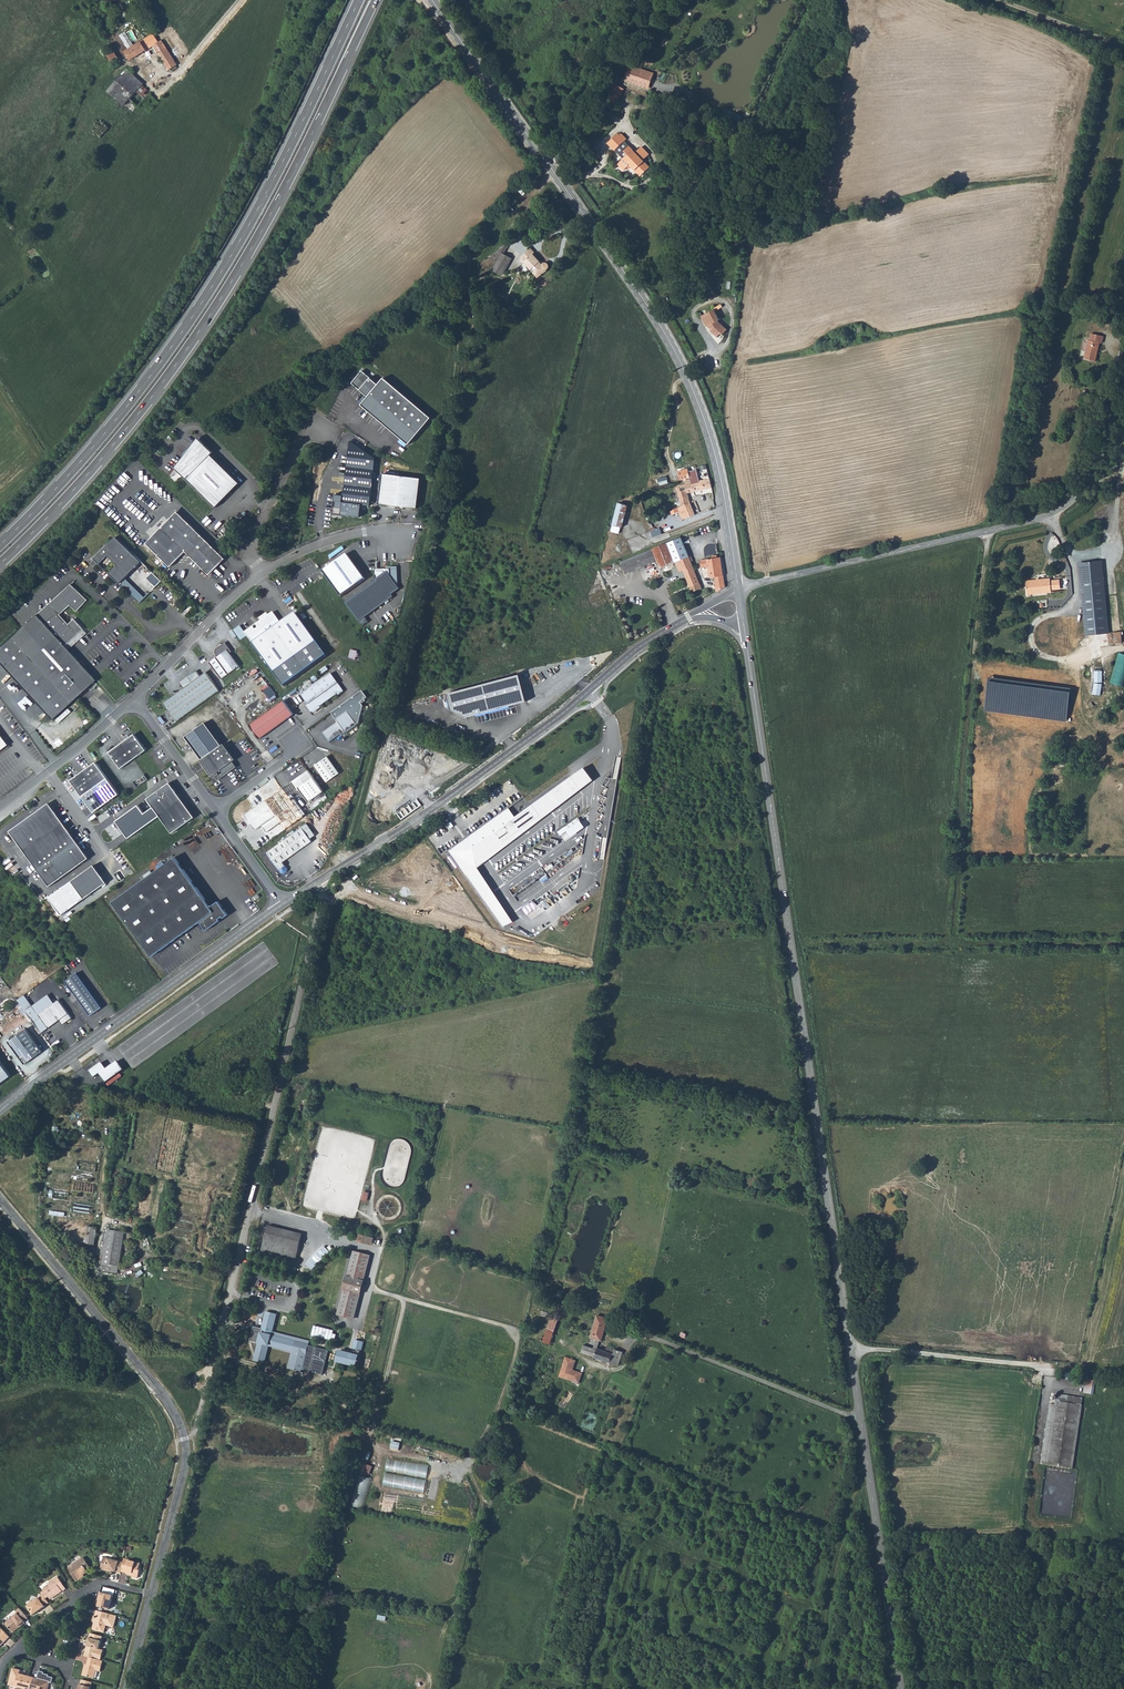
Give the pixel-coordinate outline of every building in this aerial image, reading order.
[(118,31),(126,43),(131,40),(123,27),(118,31)] [(152,44),(154,43),(152,40),(157,37),(152,29),(123,47),(129,56),(151,42),(152,44)] [(152,44),(166,66),(170,63),(171,64),(172,66),(176,64),(174,62),(175,61),(173,58),(159,36),(157,37),(152,40),(154,43),(152,44)] [(106,52),(112,63),(120,59),(113,48),(106,52)] [(105,87),(121,102),(128,95),(135,87),(140,81),(141,80),(125,65),(105,87)] [(653,74),(631,68),(628,81),(649,87),(653,74)] [(135,87),(144,95),(149,89),(140,81),(135,87)] [(128,95),(137,102),(141,98),(144,95),(135,87),(128,95)] [(619,96),(611,93),(607,99),(615,104),(619,96)] [(618,134),(607,144),(615,152),(627,139),(622,134),(620,136),(618,134)] [(624,158),(618,163),(625,170),(628,168),(631,169),(633,167),(641,176),(649,168),(643,161),(649,155),(641,147),(635,152),(629,147),(621,155),(624,158)] [(531,247),(519,257),(537,277),(548,268),(549,265),(547,263),(545,262),(542,264),(533,254),(535,252),(531,247)] [(501,253),(492,270),(501,275),(511,259),(501,253)] [(473,306),(472,312),(478,314),(477,316),(484,318),(486,310),(473,306)] [(714,310),(701,316),(707,327),(710,326),(712,329),(710,331),(717,337),(720,334),(723,336),(728,330),(718,321),(720,321),(714,310)] [(521,312),(522,322),(529,321),(527,311),(521,312)] [(1089,340),(1085,359),(1095,361),(1099,343),(1101,344),(1103,336),(1092,333),(1090,340),(1089,340)] [(363,370),(352,383),(369,397),(362,404),(409,444),(432,417),(385,377),(379,384),(363,370)] [(201,436),(195,443),(207,455),(210,451),(213,454),(215,451),(201,436)] [(344,496),(335,495),(333,514),(339,514),(339,513),(341,513),(341,515),(361,517),(362,505),(370,506),(376,458),(351,441),(344,496)] [(207,455),(195,443),(177,466),(217,506),(241,482),(213,454),(210,451),(207,455)] [(421,479),(383,474),(379,504),(417,509),(421,479)] [(678,487),(677,489),(677,490),(682,507),(690,504),(688,495),(712,489),(710,480),(694,484),(693,482),(691,482),(691,480),(685,482),(686,485),(678,487)] [(628,507),(618,504),(612,526),(622,528),(628,507)] [(682,507),(678,508),(682,521),(694,517),(690,504),(682,507)] [(179,510),(147,541),(171,565),(187,550),(210,574),(226,558),(179,510)] [(718,530),(717,524),(697,532),(699,538),(718,530)] [(654,536),(662,533),(660,526),(651,530),(654,536)] [(96,557),(121,582),(143,560),(118,535),(96,557)] [(680,539),(668,543),(670,550),(676,548),(678,553),(685,551),(680,539)] [(657,562),(655,556),(670,550),(668,543),(620,563),(625,575),(657,562)] [(676,548),(670,550),(675,563),(678,569),(679,573),(683,571),(685,576),(689,588),(699,584),(690,563),(692,562),(691,558),(688,559),(685,551),(678,553),(676,548)] [(670,550),(655,556),(657,562),(660,569),(675,563),(670,550)] [(347,553),(322,571),(341,597),(366,579),(347,553)] [(714,579),(716,594),(724,589),(720,559),(700,561),(700,569),(708,568),(709,579),(714,579)] [(1086,636),(1106,634),(1100,562),(1079,564),(1086,636)] [(378,581),(345,605),(362,627),(369,623),(366,619),(394,598),(393,596),(400,590),(399,588),(398,568),(386,568),(387,570),(377,571),(378,581)] [(153,571),(147,577),(154,584),(160,578),(153,571)] [(1050,578),(1025,582),(1027,595),(1052,592),(1052,590),(1061,589),(1060,580),(1050,581),(1050,578)] [(0,648),(0,660),(54,719),(98,679),(66,645),(84,628),(75,618),(69,623),(61,614),(71,605),(76,611),(89,600),(71,583),(0,648)] [(699,584),(689,588),(693,596),(702,592),(699,584)] [(253,627),(245,633),(284,687),(327,656),(296,613),(281,623),(273,612),(269,616),(267,613),(260,619),(261,621),(256,625),(258,628),(256,630),(253,627)] [(209,662),(220,677),(227,672),(228,674),(240,666),(230,653),(232,651),(226,643),(217,650),(215,653),(218,656),(209,662)] [(358,652),(351,650),(349,659),(356,660),(358,652)] [(1111,682),(1123,686),(1123,653),(1119,652),(1111,682)] [(327,666),(320,671),(323,674),(329,669),(327,666)] [(1103,669),(1095,669),(1094,681),(1103,682),(1103,669)] [(184,688),(165,702),(178,721),(220,690),(206,672),(201,676),(197,670),(180,682),(184,688)] [(332,673),(320,681),(332,698),(338,694),(344,690),(332,673)] [(524,702),(517,675),(447,694),(450,711),(463,718),(524,702)] [(320,681),(301,695),(308,705),(307,706),(312,713),(313,712),(320,707),(332,698),(320,681)] [(1093,693),(1101,694),(1102,683),(1094,682),(1093,693)] [(345,733),(346,734),(359,725),(363,704),(360,700),(365,696),(362,692),(331,714),(338,723),(323,734),(329,743),(341,735),(342,736),(345,733)] [(294,714),(284,701),(250,724),(260,738),(294,714)] [(186,737),(203,759),(222,745),(206,722),(186,737)] [(11,744),(6,738),(0,730),(0,752),(11,744)] [(146,750),(135,734),(109,752),(120,768),(146,750)] [(236,759),(224,744),(222,745),(203,759),(201,760),(212,776),(214,775),(218,780),(237,767),(233,761),(236,759)] [(328,757),(315,766),(328,783),(340,774),(328,757)] [(95,763),(70,781),(82,797),(107,779),(95,763)] [(594,783),(582,768),(526,809),(522,800),(465,840),(449,851),(503,929),(513,924),(476,868),(594,783)] [(324,792),(309,771),(292,783),(297,791),(300,790),(310,803),(324,792)] [(107,779),(82,797),(94,813),(119,795),(107,779)] [(170,783),(148,799),(153,807),(160,816),(173,834),(195,818),(170,783)] [(283,788),(266,800),(282,822),(286,828),(303,816),(283,788)] [(266,800),(245,815),(253,825),(254,824),(258,829),(262,826),(267,833),(282,822),(266,800)] [(89,859),(49,803),(10,832),(50,887),(89,859)] [(160,816),(153,807),(146,812),(140,804),(117,821),(130,839),(160,816)] [(303,828),(268,852),(282,873),(285,874),(288,872),(288,869),(284,862),(313,842),(303,828)] [(158,871),(113,903),(152,958),(200,923),(207,931),(228,916),(218,902),(210,908),(174,858),(164,866),(158,871)] [(93,866),(72,882),(84,899),(106,883),(93,866)] [(77,974),(66,982),(91,1015),(102,1007),(77,974)] [(18,1001),(43,1034),(60,1021),(64,1025),(73,1018),(59,1000),(55,1004),(48,995),(33,1007),(25,997),(18,1001)] [(44,1050),(26,1028),(9,1042),(27,1064),(44,1050)] [(11,1076),(0,1061),(0,1084),(11,1076)] [(102,1062),(90,1071),(95,1078),(100,1074),(107,1083),(125,1070),(118,1061),(107,1069),(102,1062)] [(262,1251),(296,1259),(302,1234),(268,1226),(262,1251)] [(84,1243),(95,1245),(97,1229),(92,1228),(87,1227),(84,1243)] [(103,1264),(119,1266),(124,1233),(108,1231),(103,1264)] [(373,1244),(375,1236),(360,1232),(358,1240),(373,1244)] [(339,1315),(352,1318),(368,1254),(355,1250),(345,1293),(343,1293),(339,1306),(341,1306),(339,1315)] [(345,1293),(355,1250),(353,1250),(343,1293),(345,1293)] [(368,1254),(352,1318),(355,1319),(371,1254),(368,1254)] [(294,1351),(291,1360),(289,1368),(303,1371),(303,1370),(308,1352),(309,1346),(311,1340),(273,1331),(277,1314),(267,1311),(263,1329),(262,1333),(253,1331),(251,1341),(259,1343),(256,1356),(266,1358),(269,1345),(294,1351)] [(539,1341),(550,1344),(558,1318),(551,1315),(544,1337),(541,1336),(539,1341)] [(607,1318),(596,1315),(590,1336),(596,1338),(594,1347),(583,1344),(581,1353),(619,1363),(622,1351),(607,1346),(605,1350),(597,1348),(599,1339),(601,1332),(603,1333),(607,1318)] [(333,1331),(314,1326),(312,1337),(331,1341),(333,1331)] [(354,1347),(362,1349),(363,1340),(356,1339),(354,1347)] [(328,1352),(309,1346),(308,1352),(303,1370),(323,1375),(328,1352)] [(362,1349),(354,1347),(353,1353),(339,1350),(339,1352),(360,1357),(362,1349)] [(339,1352),(337,1360),(358,1365),(360,1357),(339,1352)] [(563,1367),(560,1376),(579,1382),(585,1363),(566,1357),(566,1359),(563,1367)] [(1086,1380),(1084,1393),(1093,1395),(1095,1382),(1086,1380)] [(1056,1394),(1055,1401),(1082,1405),(1082,1399),(1056,1394)] [(1082,1405),(1055,1401),(1051,1401),(1041,1464),(1072,1469),(1082,1405)] [(427,1476),(429,1464),(388,1458),(386,1470),(427,1476)] [(362,1470),(370,1473),(373,1466),(364,1462),(362,1470)] [(424,1493),(427,1479),(386,1472),(383,1485),(424,1493)] [(351,1505),(364,1508),(372,1478),(359,1475),(351,1505)] [(444,1560),(451,1562),(453,1555),(446,1553),(444,1560)] [(68,1567),(76,1581),(84,1576),(83,1575),(88,1572),(87,1570),(90,1569),(83,1557),(72,1563),(72,1565),(68,1567)] [(120,1573),(121,1570),(123,1562),(103,1557),(100,1568),(109,1571),(109,1569),(111,1570),(120,1573)] [(121,1570),(128,1573),(128,1574),(132,1575),(133,1579),(136,1579),(139,1578),(141,1570),(139,1567),(140,1563),(128,1560),(129,1559),(125,1557),(123,1562),(121,1570)] [(41,1592),(43,1594),(46,1599),(49,1597),(51,1598),(61,1591),(58,1585),(61,1582),(56,1575),(48,1581),(48,1584),(44,1586),(44,1589),(41,1592)] [(113,1595),(100,1592),(98,1597),(100,1597),(98,1606),(109,1609),(113,1595)] [(43,1594),(39,1597),(40,1598),(27,1607),(33,1615),(45,1606),(45,1605),(49,1603),(46,1599),(43,1594)] [(19,1608),(15,1611),(17,1613),(12,1617),(13,1619),(11,1620),(10,1619),(7,1621),(8,1623),(6,1624),(13,1633),(25,1623),(25,1622),(28,1618),(19,1608)] [(96,1610),(95,1615),(97,1615),(96,1620),(95,1620),(93,1630),(103,1632),(105,1625),(114,1627),(117,1615),(96,1610)] [(0,1627),(0,1646),(9,1636),(0,1627)] [(102,1636),(90,1633),(89,1637),(87,1637),(86,1642),(88,1643),(87,1646),(84,1655),(89,1657),(101,1660),(103,1650),(99,1648),(102,1636)] [(101,1660),(89,1657),(87,1668),(85,1667),(83,1674),(99,1678),(101,1670),(105,1672),(108,1661),(101,1660)] [(49,1681),(51,1681),(53,1676),(48,1674),(48,1673),(43,1672),(43,1670),(39,1669),(37,1677),(36,1679),(28,1677),(28,1675),(19,1673),(20,1669),(12,1667),(7,1684),(25,1688),(26,1686),(36,1688),(35,1688),(47,1688),(49,1681)] [(92,1681),(89,1681),(82,1679),(81,1684),(79,1688),(91,1688),(92,1681)]
